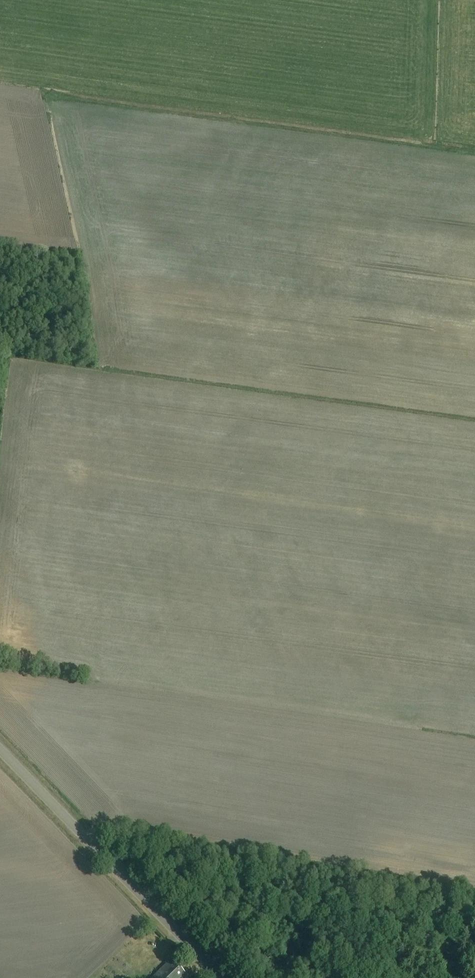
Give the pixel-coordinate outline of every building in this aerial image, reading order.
[(188,977),(174,963),(171,966),(168,963),(152,977),(188,977)]
